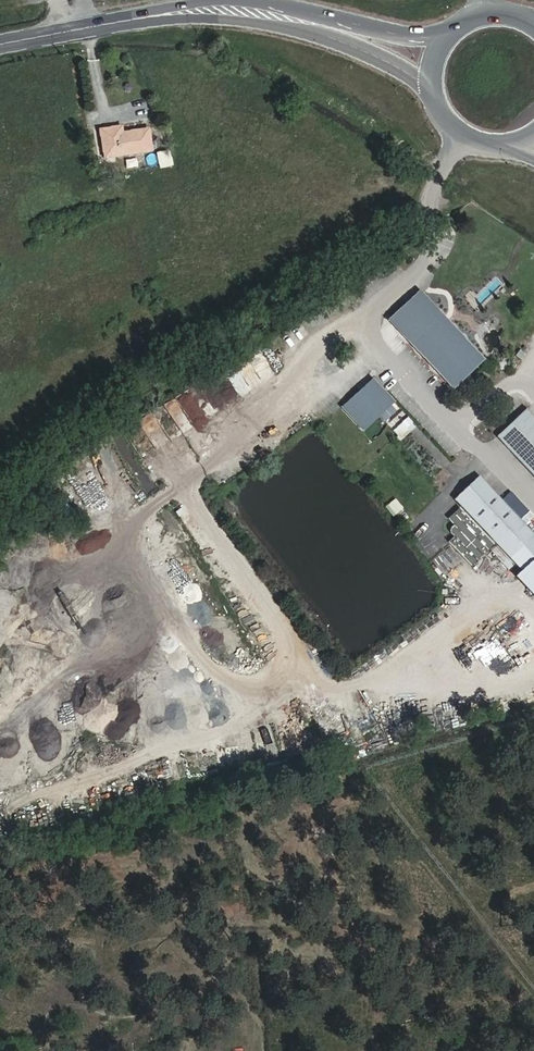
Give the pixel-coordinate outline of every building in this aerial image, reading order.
[(95,129),(100,156),(148,148),(144,128),(117,133),(116,125),(95,129)] [(159,169),(172,165),(169,150),(155,153),(159,169)] [(485,358),(420,288),(387,318),(452,389),(485,358)] [(227,378),(240,393),(249,385),(236,370),(227,378)] [(375,378),(343,408),(365,432),(398,402),(375,378)] [(203,416),(225,402),(212,380),(190,393),(203,416)] [(326,408),(331,414),(343,404),(338,398),(326,408)] [(495,436),(533,477),(533,416),(526,408),(495,436)] [(451,499),(459,508),(447,519),(455,527),(452,530),(451,534),(455,539),(451,542),(472,566),(493,548),(533,594),(533,532),(481,472),(451,499)] [(396,523),(408,515),(396,498),(385,505),(396,523)]
